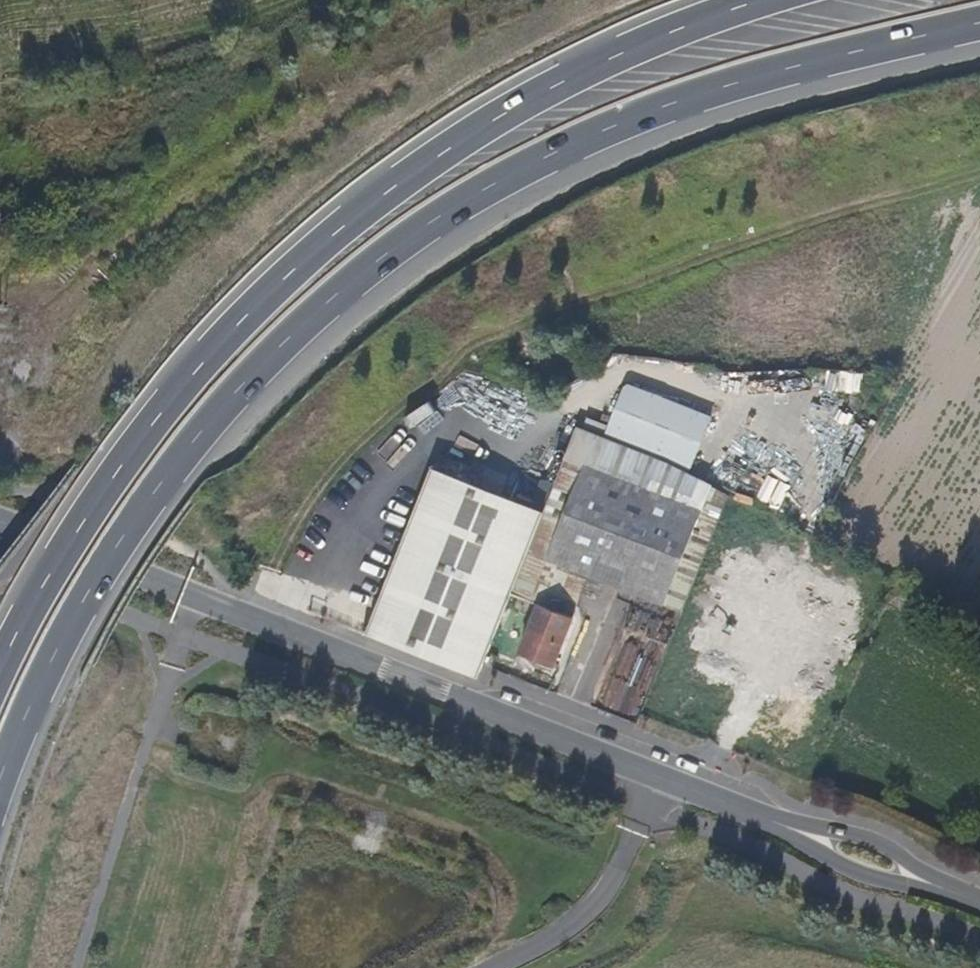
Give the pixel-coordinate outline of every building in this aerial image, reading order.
[(689,473),(712,417),(626,383),(605,437),(613,440),(669,462),(689,473)] [(669,462),(613,440),(605,437),(577,426),(564,460),(565,460),(583,467),(584,465),(702,511),(712,487),(713,485),(689,473),(669,462)] [(789,491),(722,455),(708,481),(775,516),(789,491)] [(590,577),(546,560),(583,467),(565,460),(544,512),(543,515),(512,595),(537,605),(538,603),(539,603),(547,607),(551,596),(564,601),(579,606),(590,577)] [(664,606),(702,511),(584,465),(583,467),(546,560),(590,577),(664,606)] [(543,515),(431,471),(367,634),(480,677),(512,595),(543,515)] [(698,573),(729,496),(712,487),(702,511),(664,606),(682,613),(698,573)] [(814,595),(819,583),(807,577),(802,589),(814,595)] [(560,612),(564,601),(551,596),(547,607),(560,612)] [(554,667),(574,617),(560,612),(547,607),(539,603),(519,654),(554,667)]
